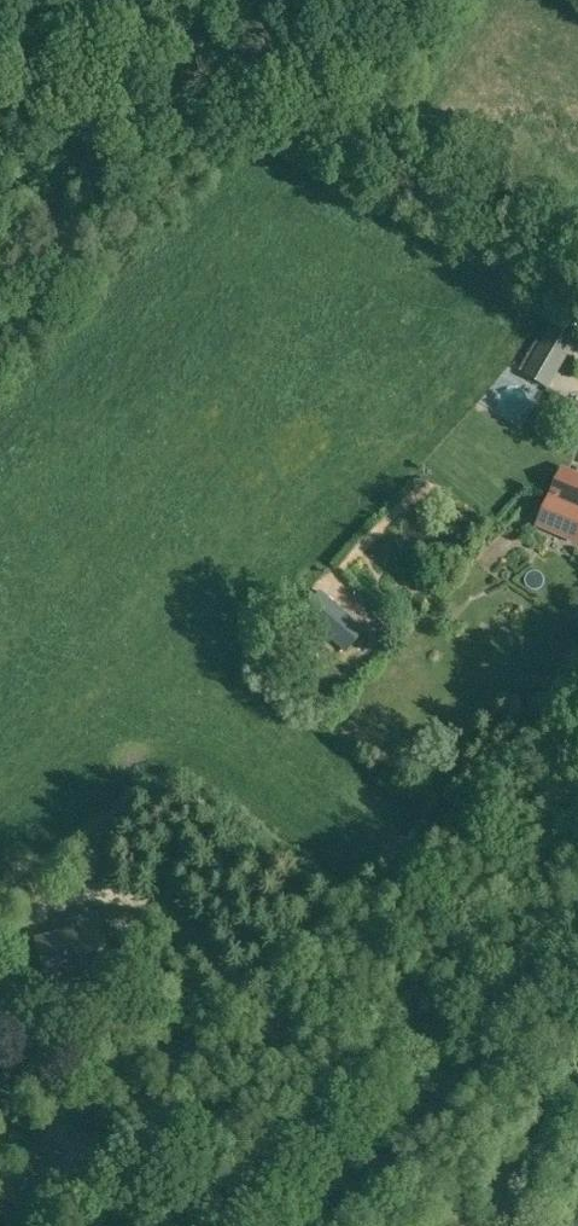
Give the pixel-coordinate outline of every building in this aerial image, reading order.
[(549,389),(576,340),(550,326),(523,375),(549,389)] [(561,470),(551,493),(577,504),(577,477),(561,470)] [(550,494),(538,524),(577,540),(577,505),(550,494)] [(315,618),(336,591),(319,578),(299,605),(315,618)] [(559,667),(574,638),(559,629),(543,659),(559,667)] [(103,935),(96,913),(66,921),(69,932),(41,940),(47,964),(60,960),(65,977),(111,964),(103,935)]
